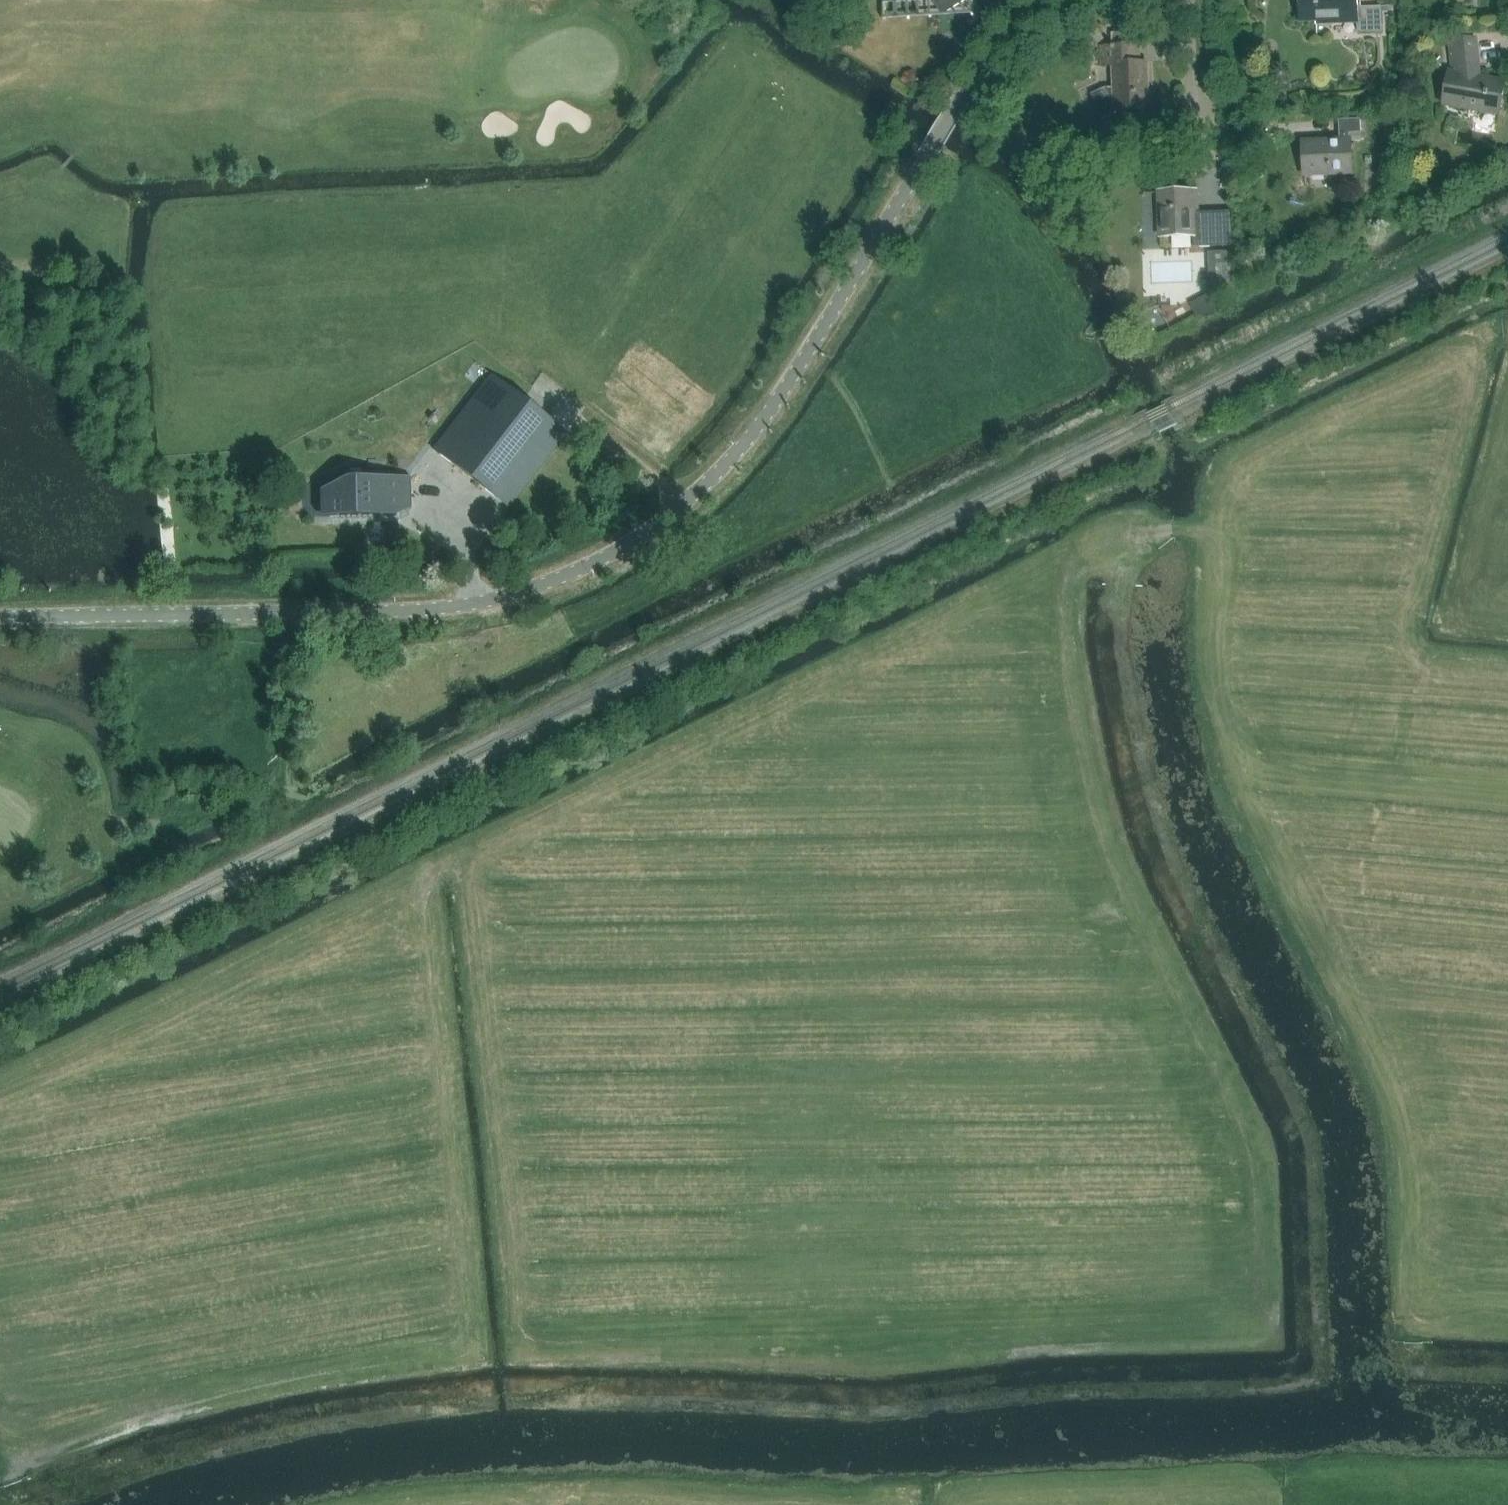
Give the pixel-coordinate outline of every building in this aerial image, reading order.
[(883,20),(972,15),(972,0),(882,0),(883,20)] [(1299,23),(1316,22),(1316,25),(1358,23),(1358,34),(1381,33),(1380,9),(1359,10),(1358,0),(1298,0),(1299,23)] [(1476,40),(1451,43),(1455,75),(1449,74),(1443,105),(1500,116),(1506,84),(1481,79),(1476,40)] [(1101,120),(1102,121),(1116,115),(1116,114),(1116,112),(1148,110),(1146,64),(1139,64),(1138,47),(1136,47),(1111,48),(1100,48),(1101,67),(1112,67),(1114,92),(1105,92),(1094,97),(1104,119),(1101,120)] [(1477,113),(1473,128),(1496,133),(1500,119),(1477,113)] [(1340,144),(1302,146),(1303,176),(1329,174),(1330,178),(1352,177),(1350,137),(1362,136),(1361,120),(1339,121),(1340,144)] [(1197,193),(1159,195),(1161,242),(1193,241),(1193,249),(1210,248),(1209,222),(1193,222),(1193,215),(1198,215),(1197,193)] [(1227,251),(1208,251),(1209,289),(1228,289),(1227,251)] [(558,447),(566,437),(567,435),(491,376),(433,450),(509,509),(529,484),(535,489),(563,452),(558,447)] [(403,495),(402,477),(366,477),(366,478),(346,479),(329,487),(319,491),(320,517),(330,517),(373,516),(395,516),(396,515),(396,495),(403,495)]
